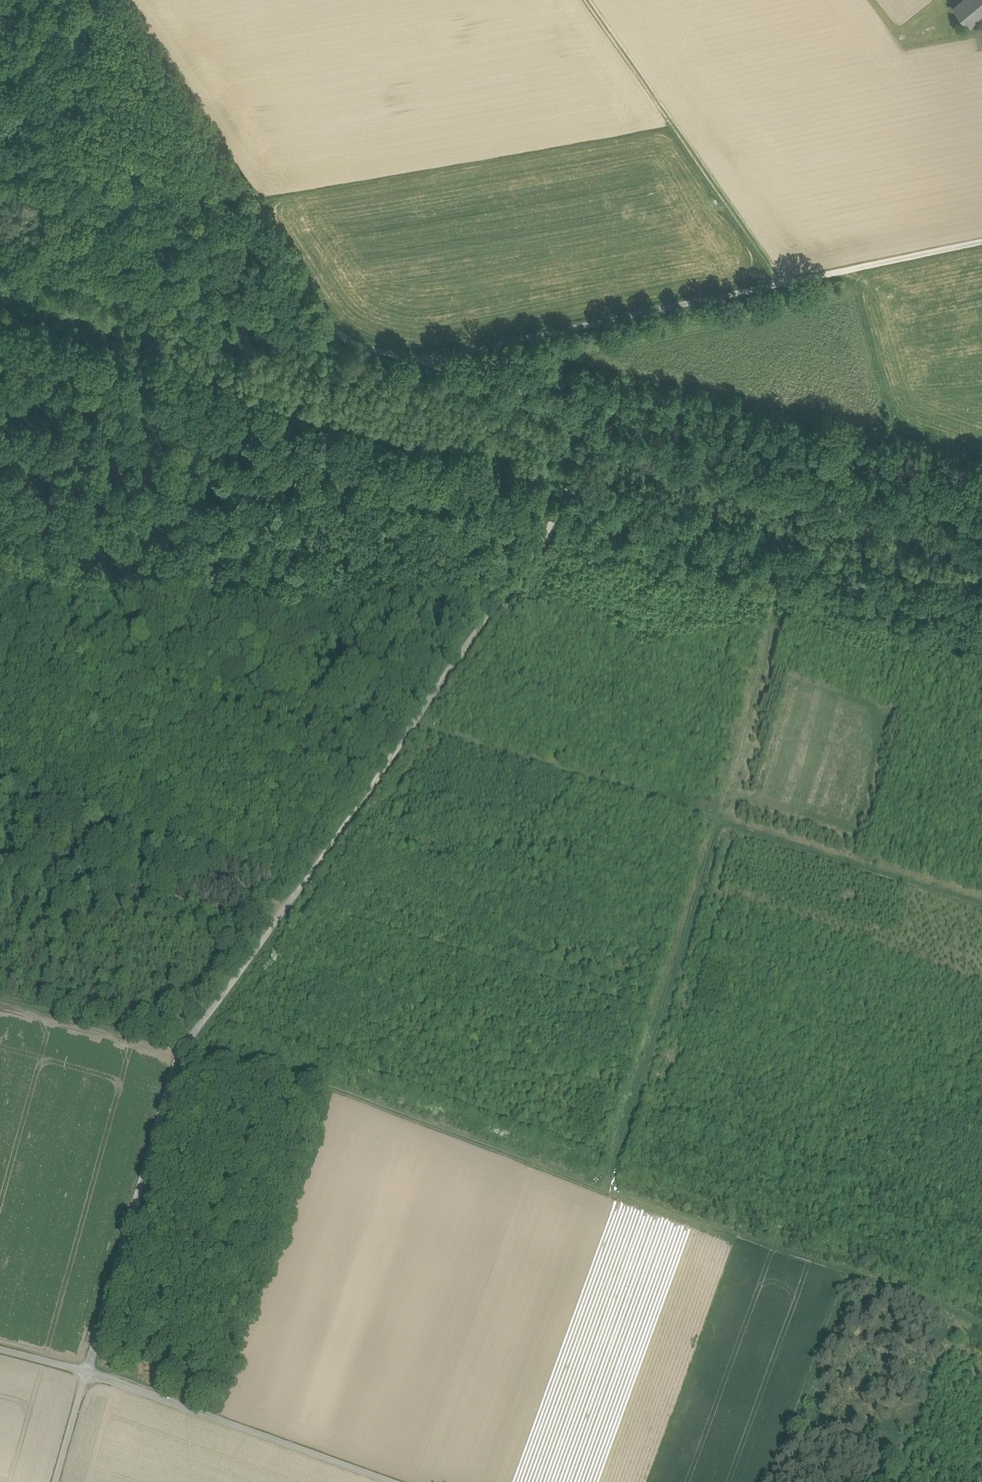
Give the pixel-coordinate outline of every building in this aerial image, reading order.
[(953,8),(968,27),(981,15),(981,0),(963,0),(953,8)]
